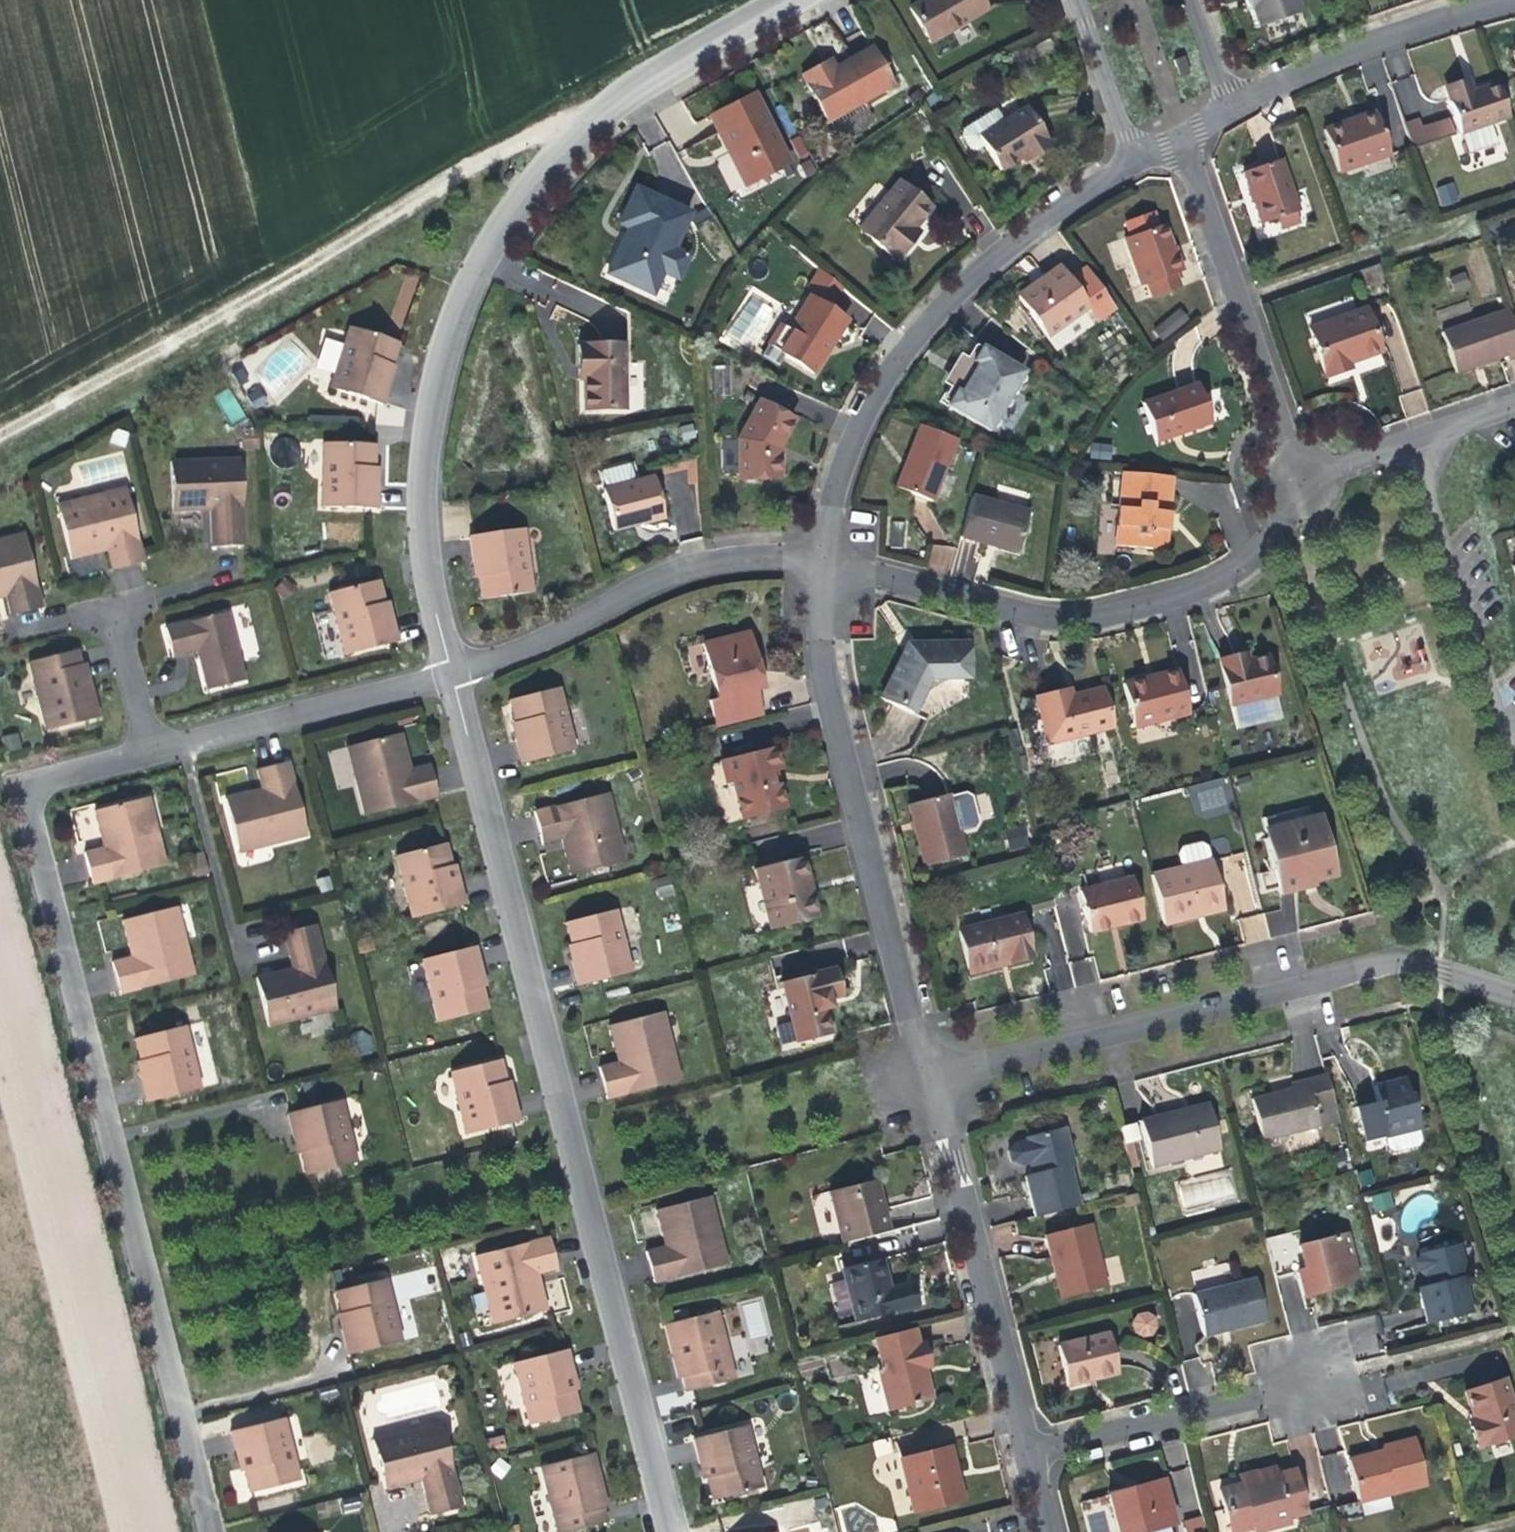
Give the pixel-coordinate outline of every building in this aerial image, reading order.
[(924,47),(984,16),(976,0),(931,0),(906,13),(924,47)] [(1294,0),(1242,0),(1245,8),(1250,11),(1255,23),(1297,9),(1294,0)] [(797,79),(825,128),(891,90),(870,54),(839,72),(825,80),(818,68),(797,79)] [(1446,88),(1467,148),(1494,139),(1487,121),(1507,114),(1496,82),(1481,87),(1471,90),(1468,81),(1446,88)] [(786,164),(750,98),(716,117),(731,144),(741,162),(734,166),(746,186),(786,164)] [(1023,110),(1002,122),(975,138),(984,153),(996,172),(1016,160),(1044,144),(1034,127),(1023,110)] [(975,138),(1002,122),(996,111),(957,135),(954,145),(961,157),(972,159),(984,153),(975,138)] [(1324,128),(1340,172),(1389,154),(1373,111),(1356,117),(1358,123),(1353,125),(1347,127),(1345,120),(1324,128)] [(1403,121),(1413,148),(1451,135),(1444,117),(1426,123),(1423,114),(1403,121)] [(1048,151),(1044,144),(1016,160),(1021,168),(1048,151)] [(1279,160),(1241,172),(1250,198),(1259,225),(1297,212),(1279,160)] [(1453,181),(1434,188),(1441,208),(1460,201),(1453,181)] [(928,208),(900,183),(859,229),(893,260),(909,242),(902,236),(913,225),(928,208)] [(607,272),(652,295),(663,273),(675,250),(691,216),(637,189),(620,223),(629,228),(623,239),(607,272)] [(1165,224),(1125,238),(1142,285),(1146,284),(1152,300),(1182,290),(1176,274),(1182,271),(1174,249),(1165,224)] [(913,225),(902,236),(909,242),(915,236),(920,231),(913,225)] [(692,258),(675,250),(663,273),(680,282),(692,258)] [(1369,288),(1382,284),(1377,266),(1364,270),(1369,288)] [(1044,279),(1031,288),(1034,292),(1062,273),(1059,268),(1044,279)] [(830,289),(834,275),(815,269),(811,284),(830,289)] [(403,325),(419,275),(406,271),(390,320),(403,325)] [(1465,271),(1449,277),(1454,293),(1471,288),(1465,271)] [(1031,288),(1015,298),(1042,337),(1086,307),(1062,273),(1034,292),(1031,288)] [(1500,292),(1435,315),(1455,372),(1487,361),(1505,355),(1507,363),(1514,360),(1514,334),(1500,292)] [(787,329),(774,347),(809,372),(825,350),(820,346),(826,338),(840,318),(806,294),(783,326),(787,329)] [(1161,340),(1190,320),(1181,308),(1152,327),(1161,340)] [(1382,358),(1366,312),(1308,332),(1327,384),(1349,376),(1347,370),(1361,365),(1382,358)] [(763,339),(774,347),(787,329),(783,326),(776,321),(763,339)] [(393,342),(347,328),(329,390),(378,404),(385,380),(382,379),(386,364),(393,342)] [(631,410),(626,344),(577,347),(580,379),(587,379),(588,390),(589,413),(631,410)] [(946,405),(987,429),(1022,369),(980,345),(972,359),(955,389),(946,405)] [(944,382),(955,389),(972,359),(961,353),(952,367),(944,382)] [(1198,386),(1141,405),(1154,445),(1176,438),(1212,426),(1198,386)] [(761,400),(742,430),(743,489),(779,488),(780,462),(775,462),(772,456),(773,451),(773,446),(780,446),(793,419),(761,400)] [(955,439),(917,424),(902,462),(892,487),(931,502),(955,439)] [(373,444),(321,443),(320,508),(377,509),(378,482),(372,482),(372,469),(373,444)] [(1089,458),(1111,459),(1112,445),(1090,443),(1089,458)] [(211,546),(241,545),(238,460),(169,462),(170,514),(193,513),(210,512),(211,546)] [(1171,477),(1118,472),(1112,545),(1165,550),(1168,518),(1171,477)] [(605,490),(615,532),(640,526),(665,520),(655,478),(605,490)] [(143,561),(125,487),(88,496),(90,503),(58,511),(70,559),(92,554),(106,550),(111,569),(143,561)] [(56,503),(58,511),(90,503),(88,496),(56,503)] [(1027,513),(969,498),(958,540),(990,549),(1016,556),(1027,513)] [(531,592),(522,529),(467,538),(471,565),(476,564),(478,574),(482,599),(531,592)] [(42,605),(24,531),(0,537),(0,594),(7,592),(12,612),(42,605)] [(376,580),(327,592),(343,654),(396,641),(389,614),(385,615),(382,603),(376,580)] [(243,680),(226,612),(164,628),(171,657),(195,651),(199,668),(205,690),(243,680)] [(708,701),(715,728),(759,716),(753,692),(747,668),(756,666),(749,637),(704,649),(717,698),(708,701)] [(898,655),(879,697),(915,712),(925,692),(940,681),(964,680),(963,646),(913,646),(904,651),(898,655)] [(77,648),(25,661),(43,730),(100,715),(93,686),(87,688),(85,678),(77,648)] [(1242,651),(1236,653),(1239,663),(1248,661),(1246,650),(1242,651)] [(1236,653),(1219,657),(1232,706),(1275,695),(1265,656),(1248,661),(1239,663),(1236,653)] [(760,679),(756,666),(747,668),(753,692),(762,690),(760,679)] [(1147,676),(1121,683),(1133,728),(1187,714),(1175,669),(1147,676)] [(514,737),(520,761),(575,747),(559,686),(510,699),(516,724),(519,736),(514,737)] [(1112,728),(1102,689),(1071,696),(1061,699),(1052,701),(1050,693),(1036,697),(1047,744),(1112,728)] [(1059,691),(1050,693),(1052,701),(1061,699),(1059,691)] [(354,777),(363,813),(435,794),(427,765),(406,771),(403,757),(397,733),(355,744),(363,775),(354,777)] [(346,746),(354,777),(363,775),(355,744),(346,746)] [(724,776),(731,775),(741,819),(784,809),(777,783),(771,784),(769,777),(767,769),(776,767),(771,746),(720,758),(724,776)] [(269,843),(304,834),(286,763),(255,771),(260,791),(245,794),(225,799),(235,843),(267,835),(269,843)] [(1189,784),(1193,812),(1232,806),(1228,778),(1189,784)] [(607,794),(533,812),(541,846),(561,841),(563,851),(569,875),(614,864),(606,833),(616,830),(607,794)] [(151,797),(141,800),(150,835),(160,832),(151,797)] [(950,804),(959,837),(975,833),(978,827),(971,802),(965,799),(950,804)] [(86,854),(93,883),(168,864),(160,832),(150,835),(141,800),(97,811),(102,833),(106,849),(86,854)] [(959,837),(950,804),(950,801),(908,811),(916,845),(923,871),(965,860),(959,837)] [(1265,814),(1268,823),(1294,816),(1292,807),(1265,814)] [(1268,823),(1261,824),(1272,865),(1276,882),(1278,889),(1306,882),(1313,880),(1312,875),(1336,869),(1320,809),(1268,823)] [(1006,833),(1010,850),(1027,847),(1023,829),(1006,833)] [(606,833),(614,864),(623,862),(616,830),(606,833)] [(237,851),(269,843),(267,835),(235,843),(237,851)] [(1174,847),(1177,861),(1206,854),(1202,839),(1196,836),(1177,840),(1174,847)] [(440,842),(393,854),(409,919),(462,905),(456,883),(451,884),(448,870),(440,842)] [(1177,861),(1147,869),(1160,919),(1193,910),(1191,902),(1218,895),(1207,853),(1206,854),(1177,861)] [(801,854),(755,867),(772,928),(817,916),(811,893),(806,895),(804,889),(802,882),(808,880),(801,854)] [(1276,882),(1272,865),(1262,867),(1267,885),(1276,882)] [(1128,875),(1079,886),(1089,929),(1118,922),(1138,918),(1128,875)] [(1220,903),(1218,895),(1191,902),(1193,910),(1202,908),(1220,903)] [(181,904),(171,907),(179,938),(189,936),(181,904)] [(197,973),(189,936),(179,938),(171,907),(124,918),(129,938),(133,958),(115,962),(121,991),(197,973)] [(570,960),(577,985),(630,971),(613,909),(565,922),(573,949),(575,959),(570,960)] [(1243,944),(1270,939),(1264,912),(1238,918),(1243,944)] [(1024,913),(959,929),(968,966),(1017,953),(1019,961),(1035,957),(1024,913)] [(253,976),(265,1024),(334,1008),(313,925),(284,933),(292,967),(280,970),(253,976)] [(423,954),(438,1017),(486,1005),(480,980),(477,968),(481,966),(475,942),(423,954)] [(1017,953),(968,966),(970,974),(1000,966),(1019,961),(1017,953)] [(833,968),(779,981),(794,1041),(826,1033),(819,1008),(826,1007),(825,1004),(824,1000),(840,996),(833,968)] [(669,1042),(661,1011),(652,1013),(660,1045),(669,1042)] [(603,1098),(679,1080),(669,1042),(660,1045),(652,1013),(605,1025),(612,1051),(615,1061),(595,1066),(603,1098)] [(144,1099),(198,1086),(183,1024),(133,1035),(139,1061),(142,1075),(138,1076),(144,1099)] [(494,1059),(446,1071),(462,1132),(515,1118),(509,1095),(504,1096),(500,1083),(494,1059)] [(1421,1133),(1410,1093),(1405,1094),(1400,1076),(1382,1080),(1368,1084),(1372,1101),(1353,1106),(1362,1137),(1382,1132),(1385,1143),(1421,1133)] [(1249,1100),(1260,1142),(1310,1130),(1299,1082),(1285,1085),(1286,1091),(1272,1094),(1249,1100)] [(354,1161),(340,1101),(288,1114),(294,1138),(301,1136),(303,1147),(309,1172),(354,1161)] [(1141,1122),(1151,1166),(1219,1149),(1208,1106),(1177,1114),(1141,1122)] [(1028,1165),(1031,1178),(1066,1169),(1071,1168),(1061,1131),(1022,1141),(1023,1144),(1016,1146),(1013,1147),(1011,1149),(1009,1152),(1009,1154),(1012,1165),(1015,1166),(1017,1166),(1020,1167),(1028,1165)] [(1382,1132),(1362,1137),(1365,1148),(1385,1143),(1382,1132)] [(1066,1169),(1031,1178),(1022,1180),(1027,1200),(1031,1217),(1075,1207),(1066,1169)] [(1228,1171),(1177,1188),(1185,1211),(1236,1194),(1228,1171)] [(823,1192),(836,1244),(882,1232),(875,1207),(869,1181),(823,1192)] [(1388,1190),(1370,1196),(1375,1213),(1394,1207),(1388,1190)] [(708,1194),(698,1196),(707,1230),(716,1228),(708,1194)] [(652,1281),(725,1262),(716,1228),(707,1230),(698,1196),(654,1208),(662,1237),(664,1245),(644,1250),(652,1281)] [(1342,1213),(1293,1226),(1301,1257),(1292,1259),(1296,1273),(1319,1267),(1317,1262),(1328,1259),(1344,1255),(1339,1237),(1348,1235),(1342,1213)] [(1290,1216),(1260,1223),(1270,1265),(1292,1259),(1301,1257),(1293,1226),(1290,1216)] [(1085,1227),(1042,1238),(1051,1270),(1059,1301),(1102,1289),(1085,1227)] [(1353,1253),(1348,1235),(1339,1237),(1344,1255),(1353,1253)] [(549,1239),(475,1257),(483,1292),(492,1290),(500,1322),(546,1311),(541,1287),(538,1276),(557,1271),(549,1239)] [(1421,1279),(1423,1290),(1457,1283),(1465,1282),(1458,1249),(1420,1257),(1415,1260),(1414,1264),(1416,1272),(1421,1279)] [(1109,1284),(1122,1282),(1118,1257),(1105,1259),(1109,1284)] [(881,1260),(841,1270),(853,1322),(915,1307),(910,1285),(888,1290),(886,1284),(881,1260)] [(400,1340),(384,1277),(337,1288),(343,1314),(347,1329),(342,1331),(348,1353),(400,1340)] [(1457,1283),(1423,1290),(1417,1291),(1421,1310),(1423,1324),(1463,1316),(1457,1283)] [(1190,1300),(1200,1337),(1233,1329),(1259,1323),(1249,1285),(1190,1300)] [(491,1324),(500,1322),(492,1290),(483,1292),(491,1324)] [(749,1341),(771,1335),(761,1298),(739,1304),(749,1341)] [(1140,1309),(1129,1327),(1149,1339),(1160,1320),(1140,1309)] [(734,1380),(716,1311),(663,1325),(671,1355),(678,1354),(680,1363),(687,1392),(734,1380)] [(1356,1357),(1382,1350),(1373,1315),(1348,1322),(1356,1357)] [(911,1328),(878,1337),(886,1368),(875,1370),(885,1409),(929,1397),(923,1376),(922,1370),(929,1368),(924,1347),(917,1349),(911,1328)] [(1055,1348),(1065,1389),(1094,1382),(1117,1376),(1107,1335),(1055,1348)] [(518,1360),(534,1425),(577,1414),(570,1386),(567,1375),(572,1374),(565,1348),(518,1360)] [(1198,1357),(1181,1362),(1189,1388),(1205,1383),(1198,1357)] [(1475,1449),(1514,1434),(1514,1417),(1500,1377),(1463,1391),(1470,1412),(1474,1420),(1465,1424),(1475,1449)] [(302,1479),(288,1417),(231,1430),(238,1458),(245,1456),(247,1468),(253,1491),(302,1479)] [(460,1506),(439,1420),(370,1437),(382,1488),(405,1483),(418,1480),(427,1515),(460,1506)] [(760,1486),(744,1423),(689,1437),(695,1461),(700,1460),(702,1470),(710,1499),(760,1486)] [(1181,1439),(1163,1444),(1169,1468),(1187,1463),(1181,1439)] [(947,1446),(896,1460),(911,1512),(956,1500),(950,1480),(948,1471),(953,1470),(947,1446)] [(1416,1446),(1383,1454),(1391,1492),(1425,1485),(1416,1446)] [(1391,1492),(1383,1454),(1382,1450),(1371,1452),(1350,1457),(1360,1499),(1391,1492)] [(539,1465),(555,1531),(603,1520),(598,1496),(595,1484),(601,1483),(594,1452),(539,1465)] [(1249,1529),(1249,1531),(1262,1531),(1286,1526),(1285,1521),(1306,1515),(1294,1470),(1276,1474),(1274,1469),(1266,1472),(1258,1474),(1261,1485),(1242,1490),(1252,1528),(1249,1529)] [(232,1472),(236,1500),(249,1498),(244,1470),(232,1472)] [(1190,1470),(1173,1472),(1176,1493),(1192,1491),(1190,1470)] [(1242,1490),(1240,1482),(1215,1489),(1227,1531),(1237,1531),(1249,1529),(1252,1528),(1242,1490)] [(1163,1493),(1161,1483),(1140,1488),(1123,1491),(1125,1501),(1163,1493)] [(1171,1527),(1163,1493),(1125,1501),(1123,1491),(1109,1495),(1117,1531),(1150,1531),(1171,1527)] [(1183,1521),(1187,1531),(1193,1531),(1206,1528),(1202,1514),(1183,1521)]
